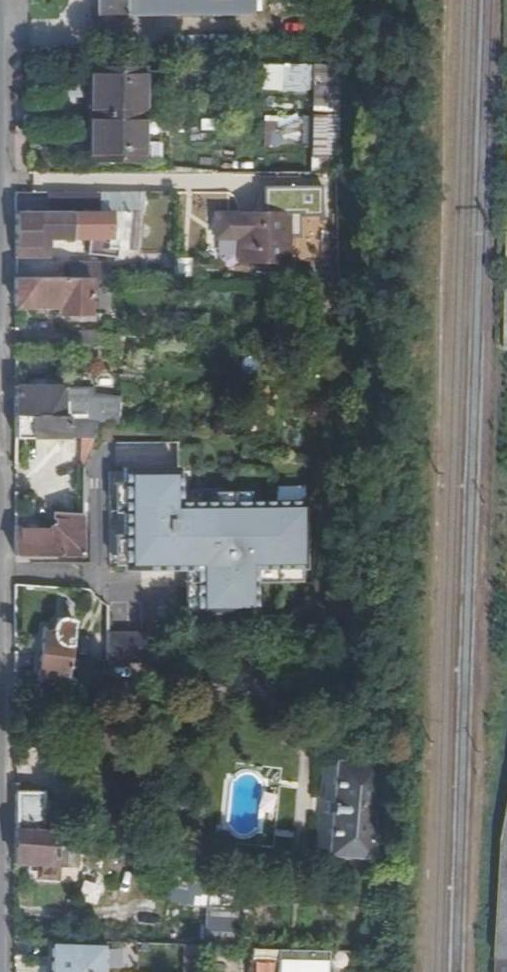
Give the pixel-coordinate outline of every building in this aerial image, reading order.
[(254,0),(93,0),(93,15),(254,13),(254,0)] [(344,67),(250,62),(249,85),(281,86),(281,74),(314,75),(314,114),(338,116),(344,67)] [(159,156),(160,124),(134,121),(137,96),(160,99),(160,72),(143,72),(143,68),(88,68),(87,142),(88,159),(143,160),(143,156),(159,156)] [(160,124),(160,99),(137,96),(134,121),(160,124)] [(314,114),(313,140),(338,142),(338,116),(314,114)] [(284,115),(284,137),(302,139),(303,115),(284,115)] [(264,123),(263,135),(274,136),(275,124),(264,123)] [(273,148),(274,136),(263,135),(262,146),(273,148)] [(338,173),(338,142),(313,140),(313,173),(338,173)] [(88,159),(87,142),(83,142),(68,142),(69,159),(88,159)] [(47,192),(48,213),(101,213),(100,192),(47,192)] [(135,250),(140,213),(101,213),(48,213),(14,213),(14,259),(33,258),(33,253),(49,254),(49,237),(89,237),(89,254),(119,255),(119,249),(135,250)] [(213,213),(214,239),(237,240),(237,262),(285,262),(285,213),(213,213)] [(69,263),(69,277),(104,277),(105,277),(106,263),(69,263)] [(104,277),(69,277),(14,277),(15,305),(63,304),(63,311),(86,311),(87,294),(103,294),(104,277)] [(72,334),(72,348),(95,348),(97,334),(72,334)] [(15,386),(15,416),(15,438),(73,438),(83,468),(96,437),(96,422),(116,424),(118,398),(92,396),(92,389),(65,389),(65,385),(64,379),(41,379),(41,386),(15,386)] [(244,415),(231,414),(231,426),(243,427),(244,415)] [(178,502),(178,468),(123,469),(123,571),(195,570),(200,570),(199,581),(195,581),(195,614),(255,612),(255,568),(306,568),(306,501),(178,502)] [(28,556),(50,557),(83,557),(83,516),(55,515),(55,527),(15,527),(15,556),(24,556),(28,556)] [(70,679),(77,623),(76,622),(74,620),(68,617),(63,617),(58,619),(54,623),(52,630),(53,633),(44,632),(38,682),(65,684),(65,678),(70,679)] [(156,637),(105,635),(103,663),(154,666),(156,637)] [(65,684),(38,682),(16,680),(15,700),(50,704),(50,698),(63,699),(65,684)] [(377,766),(336,763),(329,852),(370,856),(377,766)] [(16,831),(54,831),(54,804),(43,804),(43,792),(16,792),(16,831)] [(77,865),(77,835),(54,831),(16,831),(16,863),(39,863),(39,876),(58,876),(58,865),(77,865)] [(168,904),(204,906),(205,880),(170,878),(168,904)] [(242,884),(211,880),(208,905),(241,909),(242,884)] [(235,934),(236,913),(205,912),(205,933),(235,934)] [(53,940),(52,971),(105,971),(107,942),(53,940)] [(200,946),(186,945),(185,966),(199,967),(200,946)] [(249,947),(248,971),(341,971),(341,970),(328,969),(328,962),(306,961),(306,953),(292,953),(292,960),(285,960),(285,963),(277,962),(278,949),(249,947)] [(501,964),(498,964),(498,971),(506,971),(506,964),(501,964)]
